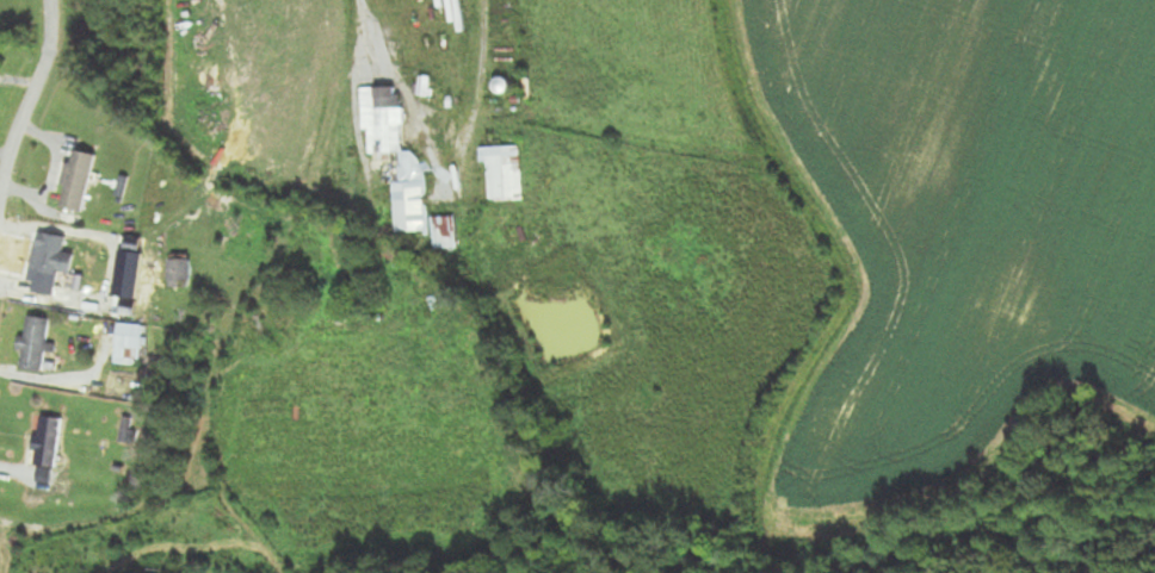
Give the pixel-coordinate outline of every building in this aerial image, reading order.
[(396,233),(425,232),(423,151),(404,151),(402,87),(362,88),(363,130),(370,130),(371,154),(381,154),(382,184),(394,184),(396,233)] [(525,201),(524,145),(482,147),(483,163),(490,163),(491,202),(525,201)] [(59,208),(85,213),(97,155),(72,149),(59,208)] [(435,217),(435,244),(455,244),(455,217),(435,217)] [(31,269),(59,276),(69,239),(40,231),(31,269)] [(192,259),(171,260),(171,287),(192,287),(192,259)] [(22,337),(19,368),(46,371),(51,319),(29,317),(27,338),(22,337)] [(145,360),(145,325),(117,325),(117,360),(145,360)] [(36,466),(58,469),(63,420),(42,417),(36,466)]
